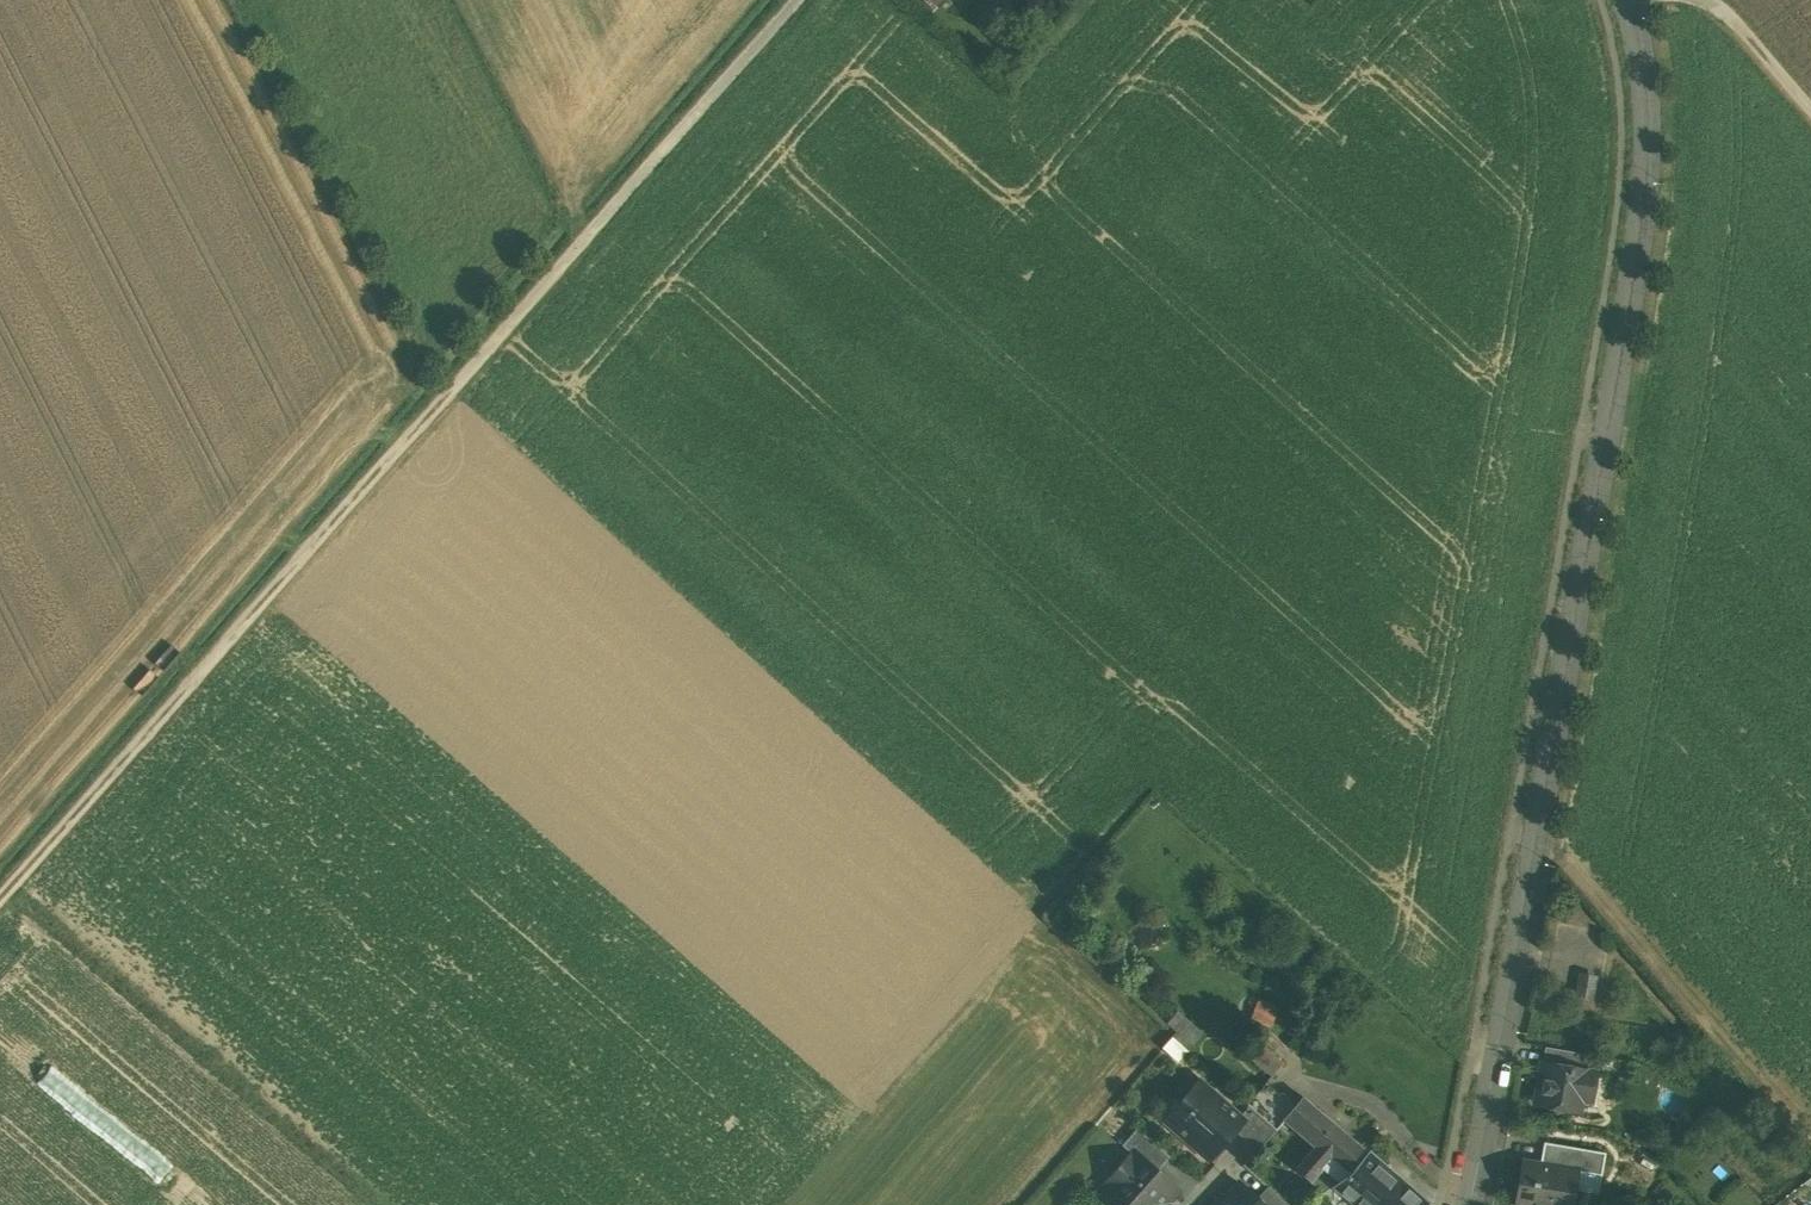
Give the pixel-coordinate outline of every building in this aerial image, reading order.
[(1594,977),(1582,975),(1578,994),(1590,996),(1594,977)] [(1200,1035),(1185,1021),(1172,1036),(1187,1049),(1200,1035)] [(1282,1062),(1256,1040),(1243,1055),(1269,1077),(1282,1062)] [(1593,1055),(1545,1047),(1542,1065),(1543,1065),(1543,1063),(1590,1071),(1593,1055)] [(1590,1071),(1543,1063),(1543,1065),(1550,1066),(1547,1083),(1539,1089),(1536,1103),(1578,1110),(1580,1098),(1590,1100),(1595,1072),(1590,1071)] [(1240,1116),(1200,1081),(1181,1103),(1188,1109),(1173,1127),(1209,1158),(1234,1129),(1243,1119),(1240,1116)] [(1292,1108),(1264,1082),(1246,1102),(1249,1105),(1276,1129),(1284,1119),(1283,1118),(1292,1108)] [(1333,1123),(1303,1096),(1292,1108),(1283,1118),(1284,1119),(1314,1145),(1333,1123)] [(1249,1105),(1240,1116),(1243,1119),(1234,1129),(1258,1150),(1276,1129),(1249,1105)] [(1367,1152),(1333,1123),(1314,1145),(1294,1168),(1308,1180),(1324,1161),(1328,1164),(1333,1160),(1349,1173),(1367,1152)] [(1169,1156),(1137,1128),(1122,1145),(1132,1153),(1134,1150),(1157,1170),(1169,1156)] [(1605,1152),(1552,1143),(1549,1163),(1578,1168),(1577,1171),(1601,1175),(1605,1152)] [(1134,1150),(1132,1153),(1103,1186),(1124,1204),(1166,1204),(1168,1202),(1167,1200),(1177,1188),(1157,1170),(1134,1150)] [(1368,1151),(1367,1152),(1349,1173),(1334,1185),(1334,1200),(1354,1202),(1357,1204),(1382,1204),(1404,1182),(1368,1151)] [(1523,1159),(1516,1204),(1549,1204),(1551,1204),(1572,1204),(1577,1171),(1578,1168),(1549,1163),(1523,1159)] [(1239,1182),(1218,1204),(1264,1204),(1257,1198),(1239,1182)] [(1428,1204),(1404,1182),(1382,1204),(1428,1204)] [(1268,1186),(1257,1198),(1264,1204),(1289,1204),(1268,1186)]
